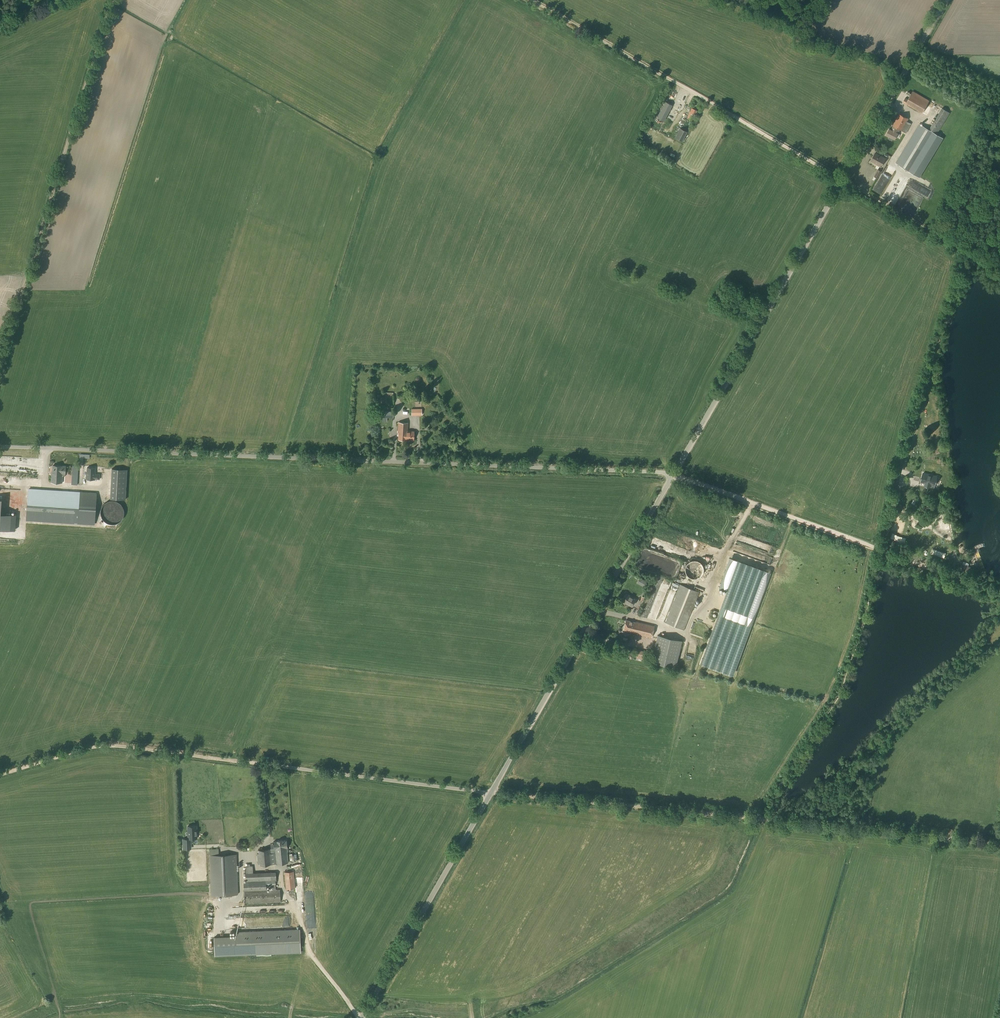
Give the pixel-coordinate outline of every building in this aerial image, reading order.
[(913,91),(908,99),(905,97),(902,102),(905,104),(922,113),(929,101),(913,91)] [(680,113),(686,103),(684,102),(687,97),(685,95),(678,106),(677,105),(670,118),(665,127),(670,129),(679,112),(680,113)] [(664,121),(672,105),(665,102),(657,118),(664,121)] [(692,121),(697,111),(692,108),(687,119),(692,121)] [(937,134),(950,113),(942,108),(929,129),(937,134)] [(886,135),(889,136),(888,139),(892,141),(893,138),(895,139),(898,133),(900,129),(906,133),(911,123),(907,121),(909,118),(899,113),(892,126),(893,126),(891,129),(889,128),(886,135)] [(919,123),(895,163),(919,177),(943,138),(919,123)] [(680,128),(675,138),(682,141),(687,132),(680,128)] [(880,167),(885,158),(875,152),(870,161),(880,167)] [(393,395),(393,392),(384,392),(383,394),(375,394),(375,403),(394,404),(394,395),(393,395)] [(408,430),(408,423),(398,422),(398,433),(398,439),(406,440),(407,433),(404,433),(405,430),(408,430)] [(407,433),(406,440),(414,440),(414,431),(408,431),(408,423),(408,430),(405,430),(404,433),(407,433)] [(65,473),(66,466),(63,466),(53,465),(52,472),(51,472),(51,482),(62,483),(62,476),(65,476),(65,473)] [(86,471),(86,479),(95,479),(99,479),(100,474),(95,474),(95,472),(95,468),(87,467),(87,471),(86,471)] [(112,468),(110,499),(126,499),(127,469),(112,468)] [(931,483),(935,484),(937,476),(923,473),(921,482),(925,483),(924,485),(930,487),(931,483)] [(97,493),(28,489),(26,519),(78,523),(95,524),(97,493)] [(15,529),(15,512),(2,511),(2,496),(0,496),(0,528),(15,529)] [(101,508),(101,510),(101,513),(101,515),(101,517),(102,518),(104,520),(105,521),(107,523),(109,523),(111,524),(113,524),(115,524),(117,523),(119,522),(120,521),(122,520),(123,518),(124,516),(124,514),(125,512),(124,510),(124,508),(123,506),(122,505),(121,503),(119,502),(117,501),(115,500),(113,500),(111,500),(109,500),(107,501),(106,502),(104,503),(103,505),(102,507),(101,508)] [(730,539),(736,532),(733,530),(727,537),(730,539)] [(729,571),(733,573),(738,559),(735,557),(729,571)] [(685,567),(685,568),(685,570),(685,571),(686,573),(686,574),(687,575),(689,576),(690,577),(691,578),(693,578),(694,578),(696,578),(698,578),(699,577),(700,576),(701,575),(702,574),(703,572),(703,571),(704,569),(703,567),(703,566),(702,564),(702,563),(700,562),(699,561),(698,560),(696,560),(695,560),(693,560),(692,560),(690,561),(689,561),(687,562),(686,564),(686,565),(685,567)] [(684,630),(699,592),(680,584),(664,622),(684,630)] [(632,607),(637,599),(626,593),(622,601),(632,607)] [(727,615),(732,617),(735,608),(729,607),(727,615)] [(745,622),(748,613),(742,611),(739,619),(745,622)] [(635,622),(626,620),(623,629),(633,632),(632,633),(652,637),(654,626),(635,621),(635,622)] [(676,668),(682,640),(657,635),(651,662),(676,668)] [(693,663),(698,645),(693,644),(688,662),(693,663)] [(708,647),(702,661),(707,663),(713,649),(708,647)] [(573,660),(579,649),(576,648),(570,658),(573,660)] [(197,838),(197,825),(187,826),(188,839),(193,838),(197,838)] [(283,841),(283,840),(277,840),(277,841),(274,841),(274,844),(271,844),(271,849),(258,850),(259,853),(257,853),(258,864),(260,864),(260,865),(289,863),(287,852),(288,852),(288,847),(287,847),(287,840),(283,841)] [(211,896),(237,896),(236,854),(210,854),(211,896)] [(253,873),(253,866),(246,866),(247,882),(244,882),(245,904),(281,902),(280,889),(276,889),(275,879),(272,879),(272,872),(253,873)] [(286,889),(296,888),(294,871),(284,872),(286,889)] [(301,953),(300,929),(235,932),(235,936),(214,937),(215,956),(301,953)]
